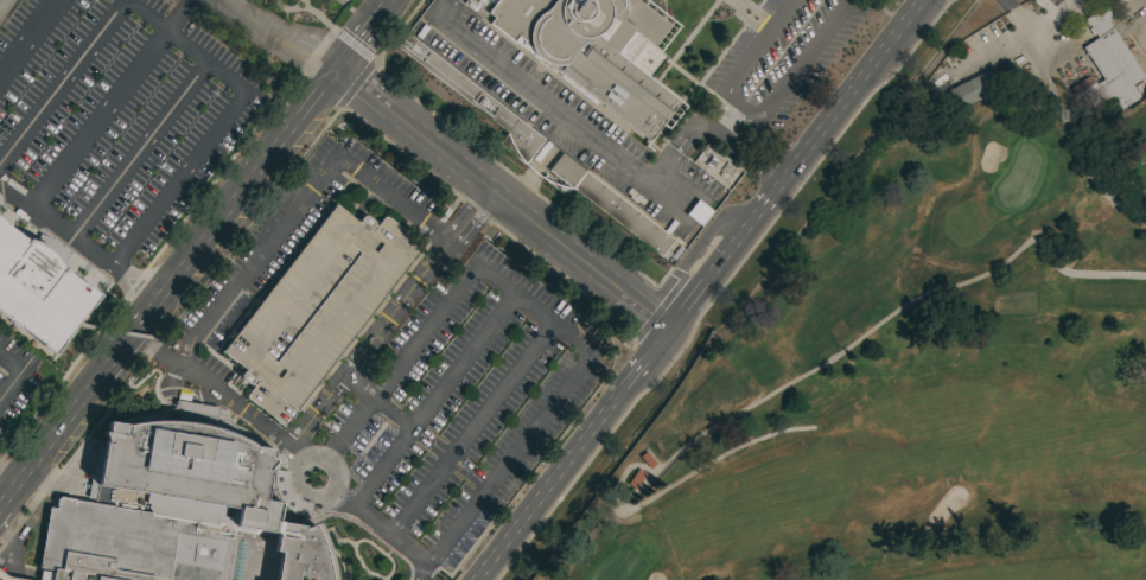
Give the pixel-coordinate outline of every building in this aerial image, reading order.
[(486,12),(496,0),(638,0),(669,25),(652,46),(634,32),(617,52),(680,101),(649,140),(552,65),(543,62),(540,59),(535,56),(533,52),(533,51),(521,43),(523,40),(517,36),(512,43),(488,24),(492,17),(486,12)] [(1114,32),(1118,31),(1122,38),(1119,39),(1144,76),(1131,84),(1139,97),(1114,113),(1102,95),(1082,109),(1069,88),(1089,75),(1095,83),(1102,79),(1081,46),(1096,37),(1084,19),(1104,5),(1113,18),(1108,21),(1114,32)] [(523,165),(497,144),(505,133),(395,46),(406,32),(543,139),(523,165)] [(991,68),(1000,88),(956,109),(947,90),(991,68)] [(703,148),(691,167),(731,191),(743,172),(703,148)] [(673,240),(666,249),(670,253),(664,261),(547,171),(561,153),(673,240)] [(335,204),(357,222),(363,215),(374,222),(373,223),(376,225),(383,217),(386,216),(421,244),(421,247),(285,425),(282,426),(247,399),(246,395),(253,385),(249,383),(248,384),(241,378),(240,375),(242,371),(243,371),(244,369),(222,351),(335,204)] [(18,329),(0,315),(0,218),(7,223),(6,224),(26,241),(27,238),(34,241),(40,243),(45,246),(51,249),(55,253),(57,256),(61,260),(63,263),(66,268),(64,270),(85,286),(87,285),(100,295),(90,308),(89,307),(63,342),(64,343),(53,356),(40,345),(42,344),(19,327),(18,329)] [(333,576),(334,579),(274,579),(279,553),(273,552),(276,534),(230,525),(230,528),(231,529),(230,535),(216,533),(216,536),(233,538),(225,579),(39,579),(40,569),(52,572),(53,569),(38,567),(49,506),(56,508),(57,505),(55,505),(56,498),(59,497),(89,502),(91,498),(85,497),(96,441),(103,442),(100,432),(102,431),(103,432),(106,431),(106,429),(107,421),(125,425),(126,426),(127,426),(127,425),(141,422),(154,421),(161,421),(170,421),(171,419),(179,419),(179,416),(185,416),(183,413),(180,410),(177,408),(173,407),(174,401),(217,408),(216,419),(214,419),(214,422),(212,428),(223,432),(234,436),(243,441),(253,446),(272,450),(270,457),(275,460),(268,469),(268,470),(263,498),(280,502),(278,516),(276,515),(275,521),(301,525),(301,527),(301,529),(312,524),(318,523),(325,542),(330,557),(333,576)] [(637,469),(645,473),(635,489),(626,484),(637,469)] [(7,575),(32,579),(0,579),(0,570),(7,575)]
